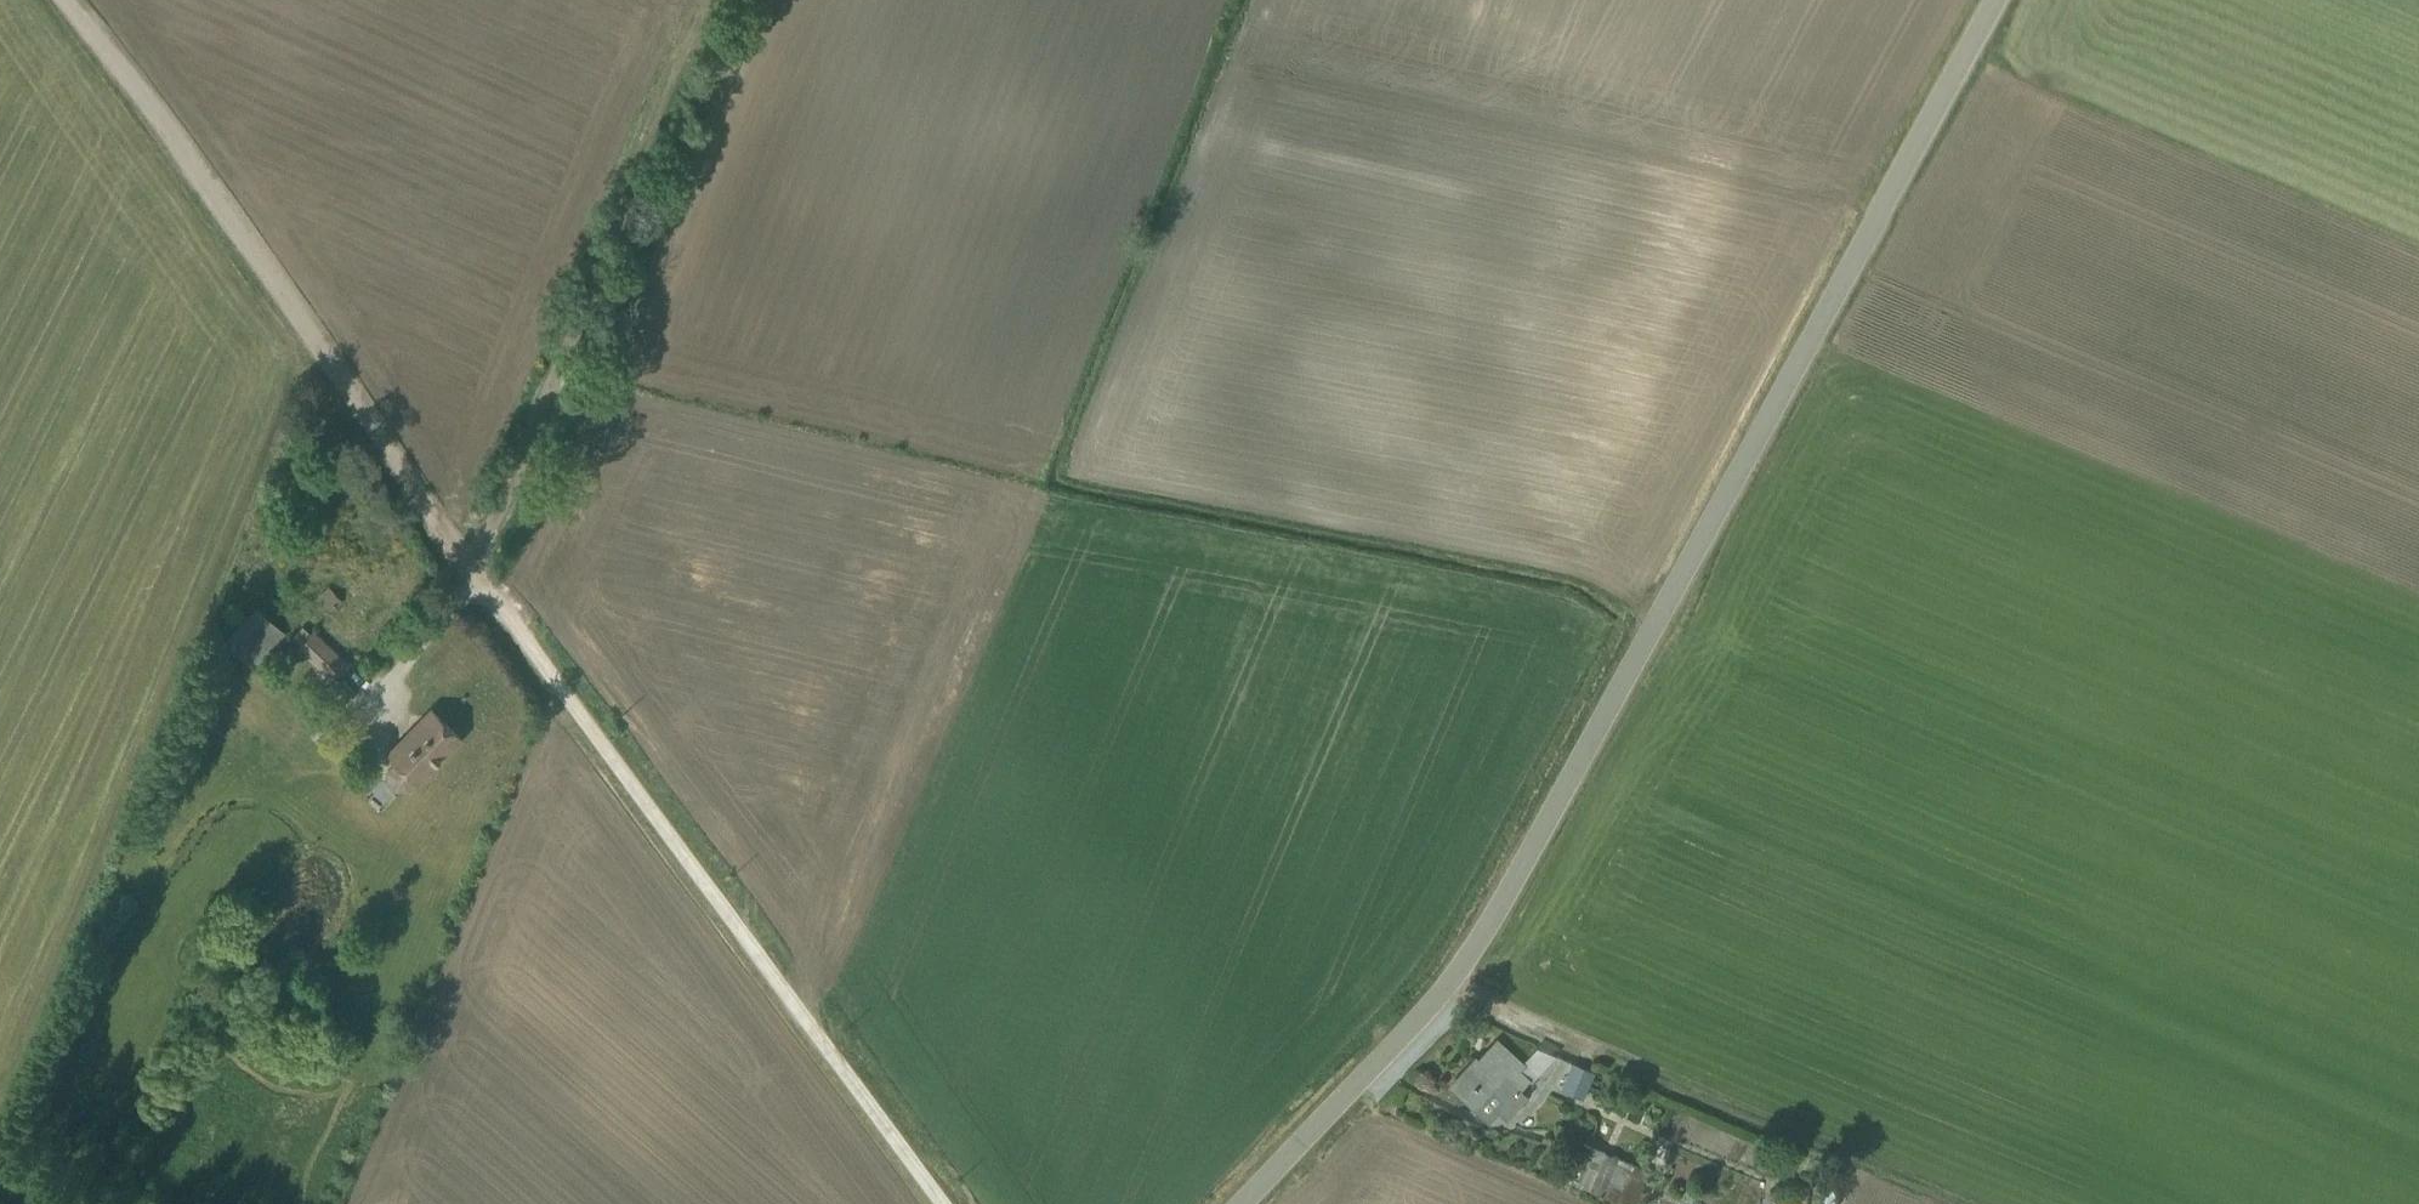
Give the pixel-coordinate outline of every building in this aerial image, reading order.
[(341,598),(328,582),(317,592),(330,608),(341,598)] [(284,628),(255,601),(223,637),(252,663),(284,628)] [(309,628),(302,621),(291,632),(298,639),(295,642),(329,675),(345,658),(312,625),(309,628)] [(458,733),(431,705),(388,749),(395,756),(386,766),(386,778),(395,786),(407,786),(458,733)] [(1498,1035),(1451,1084),(1487,1118),(1495,1109),(1504,1117),(1527,1092),(1519,1085),(1553,1050),(1540,1038),(1521,1058),(1498,1035)] [(1579,1095),(1592,1067),(1573,1059),(1560,1087),(1579,1095)] [(1579,1141),(1564,1178),(1629,1203),(1642,1203),(1655,1172),(1579,1141)]
